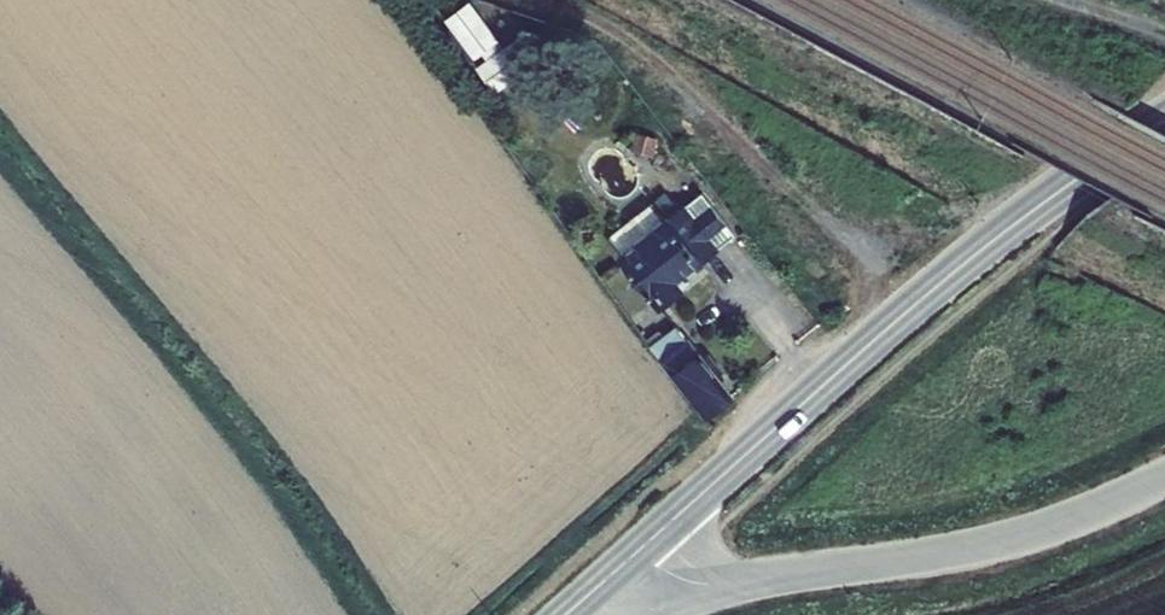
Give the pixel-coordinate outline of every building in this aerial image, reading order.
[(540,63),(522,35),(501,48),(471,1),(442,19),(457,42),(451,45),(462,62),(470,57),(492,93),(540,63)] [(620,258),(659,307),(682,289),(677,282),(717,251),(736,236),(704,194),(683,209),(680,212),(674,205),(667,210),(673,218),(620,258)] [(674,326),(650,346),(702,411),(707,417),(731,398),(674,326)]
